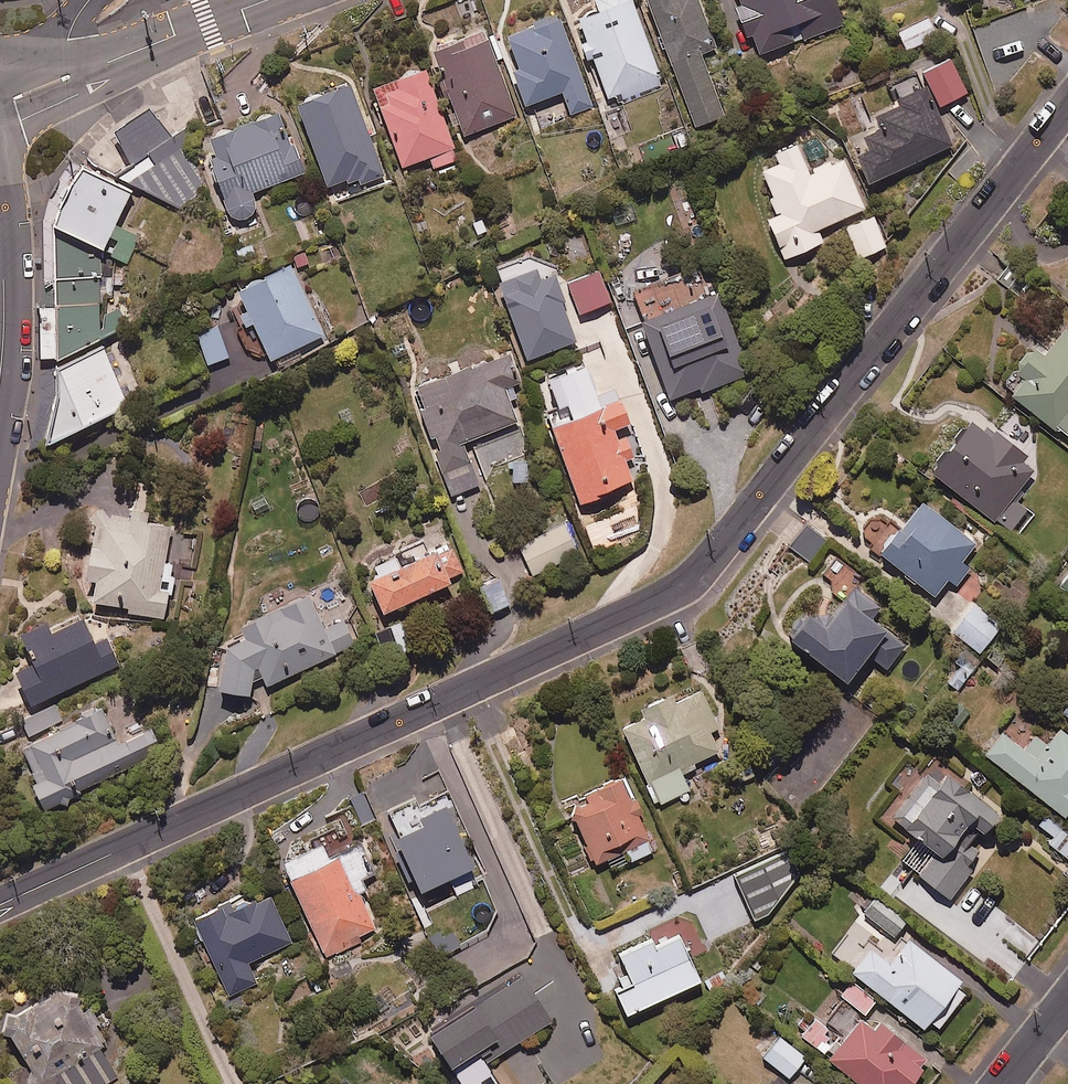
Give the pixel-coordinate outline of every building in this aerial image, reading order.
[(629,0),(599,0),(593,2),(599,18),(578,26),(608,106),(662,85),(629,0)] [(696,0),(648,0),(644,2),(696,129),(725,117),(700,57),(717,50),(696,0)] [(741,10),(735,12),(754,61),(828,33),(823,19),(838,14),(833,0),(737,0),(741,10)] [(937,37),(928,19),(897,34),(907,52),(937,37)] [(593,107),(559,20),(503,42),(528,107),(563,94),(572,116),(593,107)] [(517,117),(484,35),(432,56),(464,138),(517,117)] [(967,94),(950,61),(923,75),(941,108),(967,94)] [(459,160),(424,73),(372,94),(402,170),(430,159),(434,170),(459,160)] [(385,179),(350,89),(295,110),(327,190),(349,181),(354,191),(385,179)] [(953,147),(928,95),(877,120),(883,132),(863,142),(869,155),(856,161),(869,187),(953,147)] [(200,171),(184,128),(168,138),(152,112),(113,136),(130,162),(112,173),(177,210),(200,171)] [(304,175),(282,116),(207,145),(214,164),(206,167),(233,238),(261,228),(249,196),(304,175)] [(808,175),(796,147),(757,164),(780,217),(767,222),(784,261),(823,244),(817,230),(864,210),(842,160),(808,175)] [(131,189),(81,164),(68,179),(57,202),(51,222),(53,277),(99,276),(100,276),(100,247),(126,261),(138,237),(114,224),(131,189)] [(887,249),(872,217),(845,229),(860,261),(887,249)] [(306,250),(291,256),(298,275),(313,269),(306,250)] [(253,329),(275,372),(301,358),(297,351),(324,338),(289,269),(236,296),(245,313),(235,318),(243,334),(253,329)] [(609,301),(597,271),(566,283),(578,313),(609,301)] [(540,285),(537,275),(499,288),(526,363),(577,345),(553,280),(540,285)] [(99,276),(53,277),(54,358),(98,338),(99,276)] [(750,375),(719,297),(652,324),(668,365),(681,398),(699,391),(701,395),(750,375)] [(228,360),(217,330),(195,338),(207,368),(228,360)] [(1066,332),(1045,359),(1038,353),(1005,394),(1053,432),(1056,429),(1067,438),(1067,333),(1066,332)] [(102,343),(55,364),(55,393),(44,444),(130,406),(102,343)] [(522,397),(508,357),(413,392),(451,497),(479,487),(463,444),(518,424),(510,402),(522,397)] [(596,399),(584,370),(543,387),(553,414),(545,417),(580,506),(634,485),(625,463),(633,459),(625,439),(618,442),(614,433),(629,428),(615,392),(596,399)] [(991,440),(968,424),(930,477),(1010,534),(1027,510),(1014,501),(1034,472),(1022,463),(1026,457),(995,435),(991,440)] [(524,458),(509,463),(516,485),(531,480),(524,458)] [(976,546),(921,505),(881,559),(935,599),(948,582),(956,588),(970,570),(962,564),(976,546)] [(176,578),(171,577),(173,566),(164,565),(170,530),(148,526),(150,517),(132,513),(130,523),(105,518),(101,512),(86,523),(94,534),(84,585),(96,587),(92,608),(163,621),(168,593),(173,594),(176,578)] [(578,554),(564,525),(516,548),(530,577),(578,554)] [(832,544),(807,527),(791,550),(816,568),(832,544)] [(374,572),(379,580),(366,587),(383,620),(450,587),(448,582),(462,575),(442,535),(424,544),(430,555),(400,570),(395,561),(374,572)] [(510,606),(498,581),(479,590),(492,615),(510,606)] [(881,610),(854,590),(823,633),(809,623),(791,649),(847,689),(868,659),(887,672),(904,648),(870,624),(881,610)] [(248,701),(251,685),(262,681),(267,690),(355,646),(343,621),(323,631),(308,600),(245,631),(242,644),(224,653),(216,695),(248,701)] [(999,626),(974,605),(956,627),(981,648),(999,626)] [(402,623),(371,636),(379,655),(410,642),(402,623)] [(93,647),(82,624),(50,639),(44,628),(19,640),(32,669),(15,678),(30,709),(118,667),(106,641),(93,647)] [(719,731),(701,694),(674,707),(671,701),(641,716),(644,722),(622,733),(659,807),(690,792),(680,773),(719,754),(710,736),(719,731)] [(62,720),(55,706),(28,720),(36,734),(62,720)] [(39,815),(86,790),(161,751),(150,730),(119,746),(101,711),(21,753),(31,772),(20,778),(39,815)] [(1059,733),(1047,749),(1035,739),(1024,753),(1001,736),(984,758),(1063,819),(1067,813),(1067,739),(1059,733)] [(940,788),(925,777),(892,822),(937,855),(918,881),(949,903),(971,873),(963,868),(1000,818),(946,779),(940,788)] [(641,816),(625,780),(583,799),(586,806),(568,814),(595,871),(614,862),(618,870),(653,854),(637,818),(641,816)] [(473,873),(444,816),(418,829),(421,835),(393,849),(419,900),(473,873)] [(1066,835),(1054,849),(1067,861),(1067,837),(1066,835)] [(329,867),(321,851),(281,870),(326,959),(378,933),(359,896),(378,886),(360,851),(329,867)] [(905,918),(868,894),(857,912),(894,935),(905,918)] [(291,943),(267,897),(232,915),(227,906),(191,925),(229,998),(257,984),(247,966),(291,943)] [(877,947),(852,927),(832,952),(920,1023),(926,1015),(936,1023),(968,985),(906,934),(897,945),(886,936),(877,947)] [(697,975),(676,930),(651,942),(647,933),(616,947),(626,970),(609,978),(623,1009),(697,975)] [(460,950),(453,936),(434,945),(441,959),(460,950)] [(548,1015),(517,966),(471,995),(468,991),(421,1021),(454,1074),(548,1015)] [(874,1000),(852,979),(841,992),(863,1012),(874,1000)] [(71,981),(4,1022),(34,1071),(22,1078),(25,1083),(111,1083),(120,1079),(102,1050),(110,1045),(71,981)] [(844,1003),(829,1022),(842,1032),(825,1052),(864,1083),(893,1083),(895,1083),(896,1083),(903,1083),(925,1057),(877,1017),(871,1024),(844,1003)] [(826,1026),(813,1014),(798,1032),(820,1051),(828,1042),(826,1041),(830,1036),(823,1030),(826,1026)] [(803,1053),(777,1032),(761,1053),(787,1073),(803,1053)]
